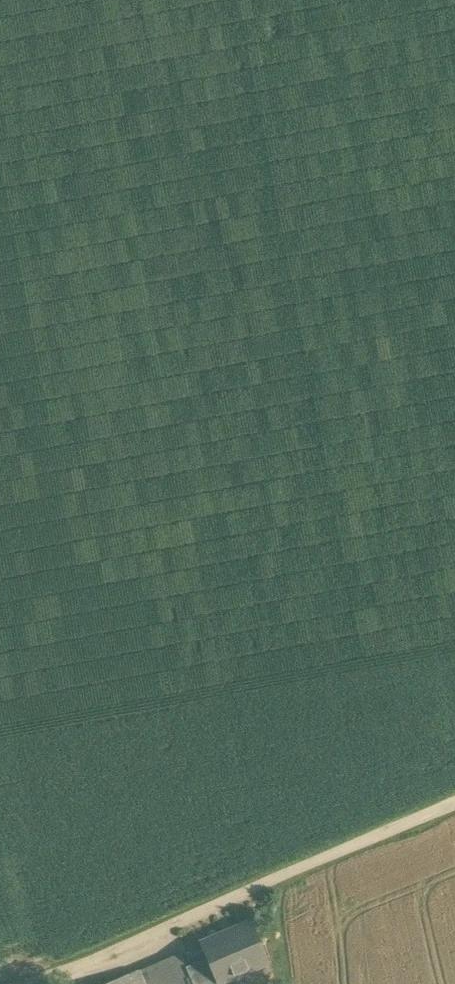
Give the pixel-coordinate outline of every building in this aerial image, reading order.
[(138,983),(244,983),(283,967),(263,919),(211,942),(219,961),(199,969),(195,960),(138,983)]
